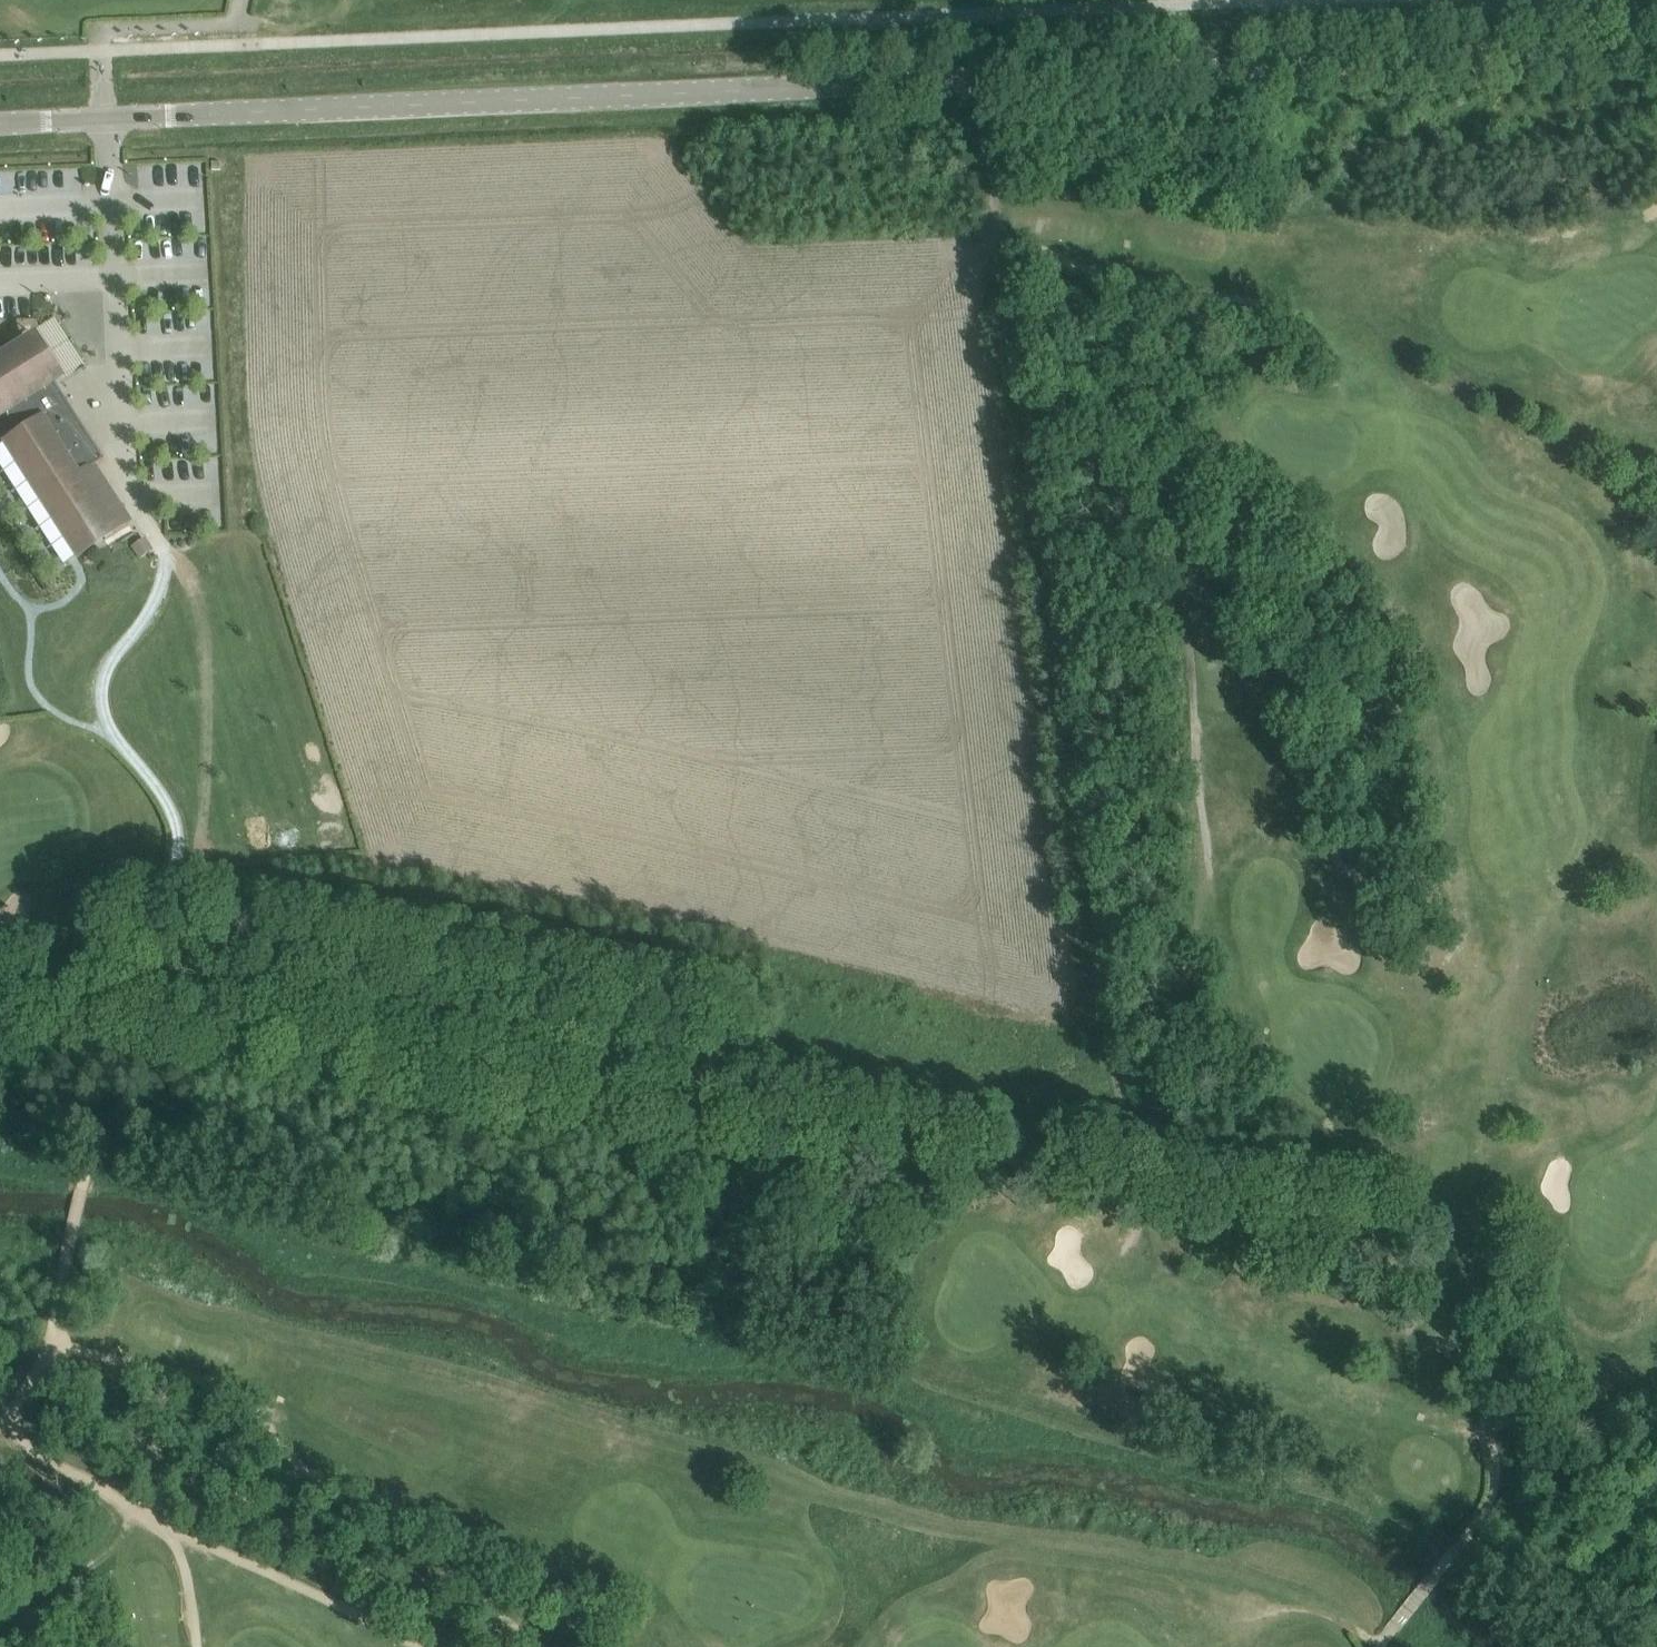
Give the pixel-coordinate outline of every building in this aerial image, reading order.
[(54,318),(34,333),(65,377),(86,362),(54,318)] [(9,416),(20,432),(2,444),(78,560),(134,523),(97,467),(105,461),(51,378),(37,387),(11,347),(0,354),(0,422),(9,416)]
